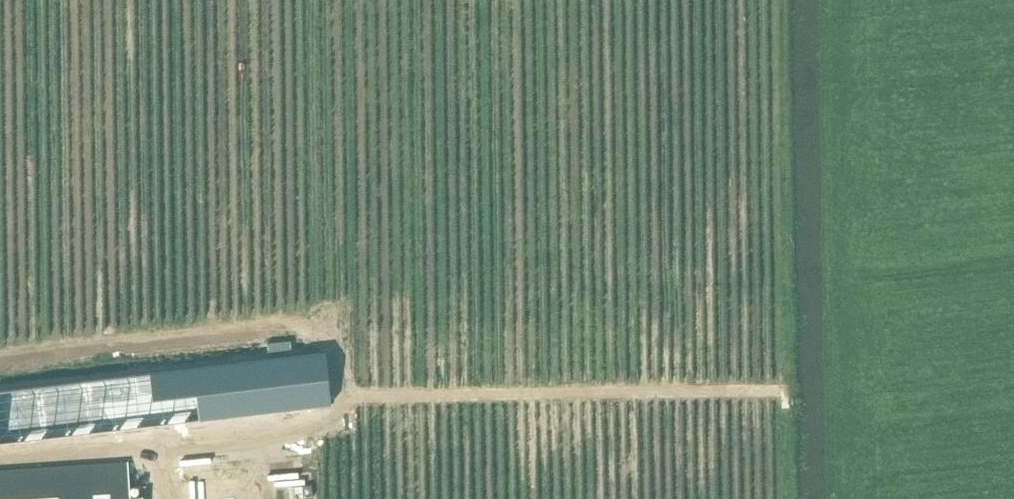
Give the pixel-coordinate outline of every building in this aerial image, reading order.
[(0,391),(0,443),(331,404),(325,352),(0,391)] [(128,463),(0,471),(0,498),(130,498),(128,463)]
